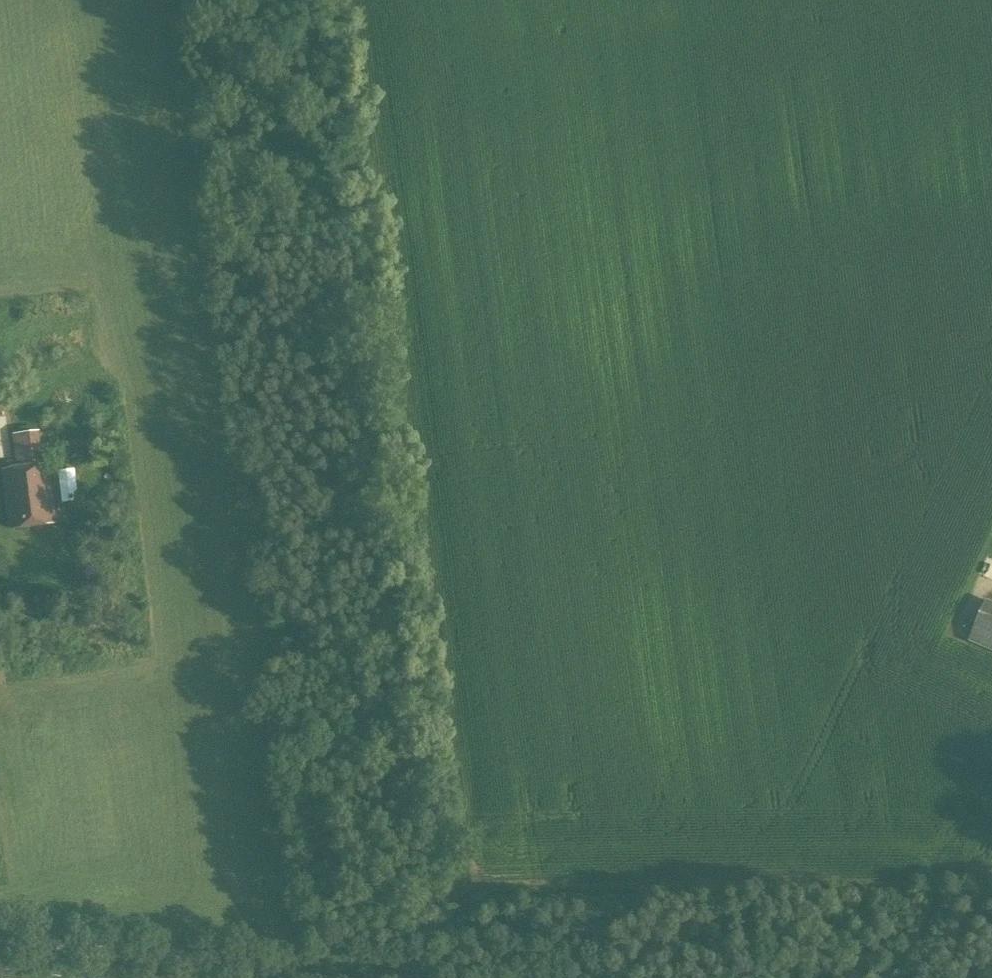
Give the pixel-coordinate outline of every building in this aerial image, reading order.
[(11,412),(9,394),(0,395),(0,413),(11,412)] [(10,529),(55,523),(47,465),(43,466),(39,431),(13,435),(17,469),(3,471),(10,529)] [(986,599),(968,641),(991,651),(991,602),(986,599)]
